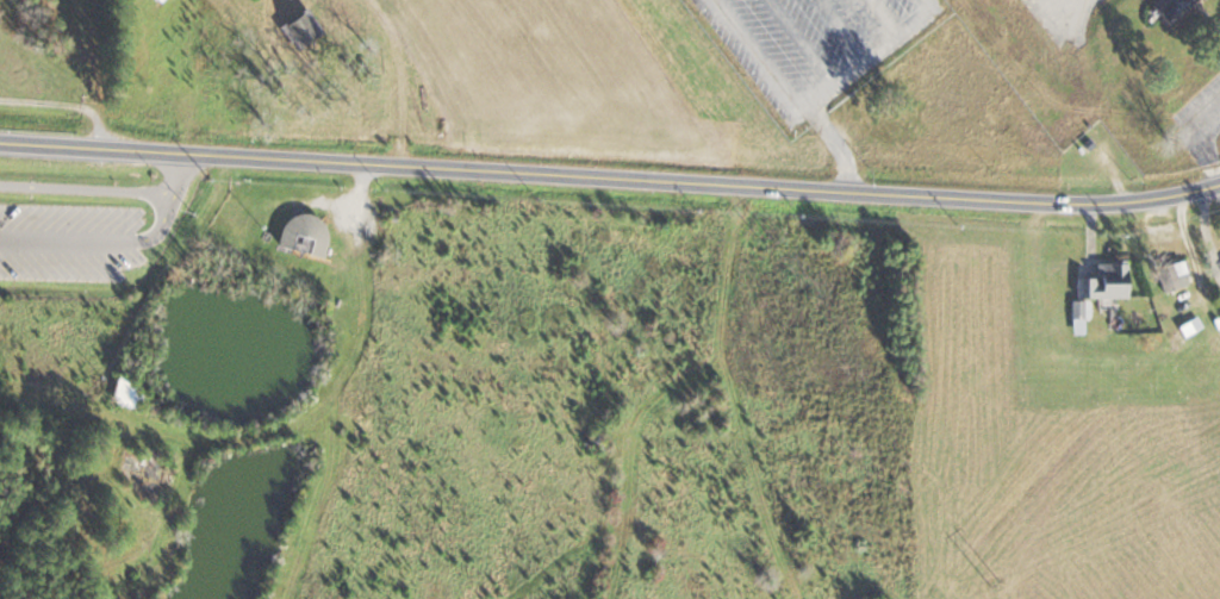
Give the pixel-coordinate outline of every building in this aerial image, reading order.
[(1155,6),(1169,24),(1197,0),(1162,0),(1155,6)] [(324,260),(333,222),(289,211),(279,248),(324,260)] [(1130,298),(1130,263),(1099,263),(1099,278),(1079,278),(1079,298),(1130,298)] [(1159,269),(1166,293),(1185,287),(1178,263),(1159,269)] [(140,406),(138,371),(116,372),(118,408),(140,406)]
